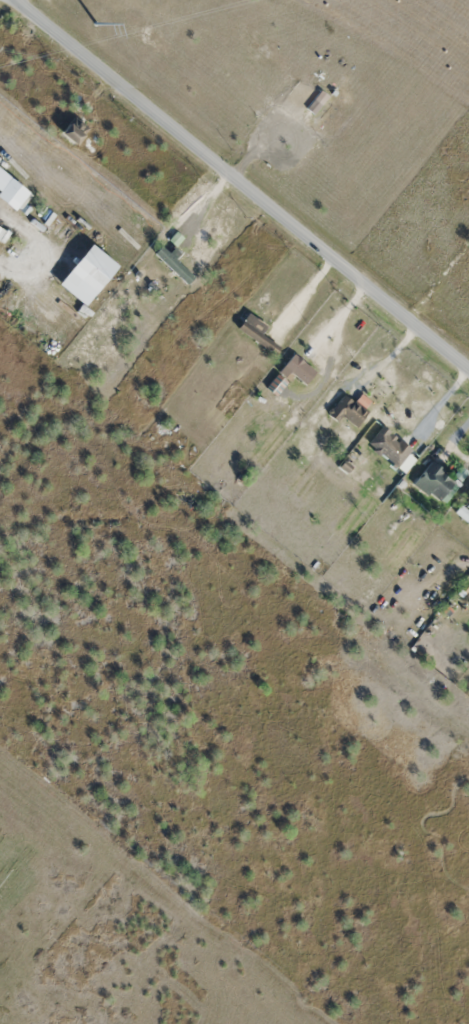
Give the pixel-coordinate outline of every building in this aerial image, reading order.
[(74,146),(81,135),(65,124),(58,134),(74,146)] [(235,329),(274,355),(279,347),(260,335),(266,326),(246,312),(235,329)] [(314,374),(293,353),(281,366),(302,386),(314,374)] [(335,423),(344,415),(352,426),(365,416),(348,395),(326,412),(335,423)] [(410,451),(382,426),(367,443),(395,468),(410,451)] [(455,482),(432,461),(413,481),(435,502),(455,482)] [(458,507),(454,513),(468,523),(468,514),(458,507)]
